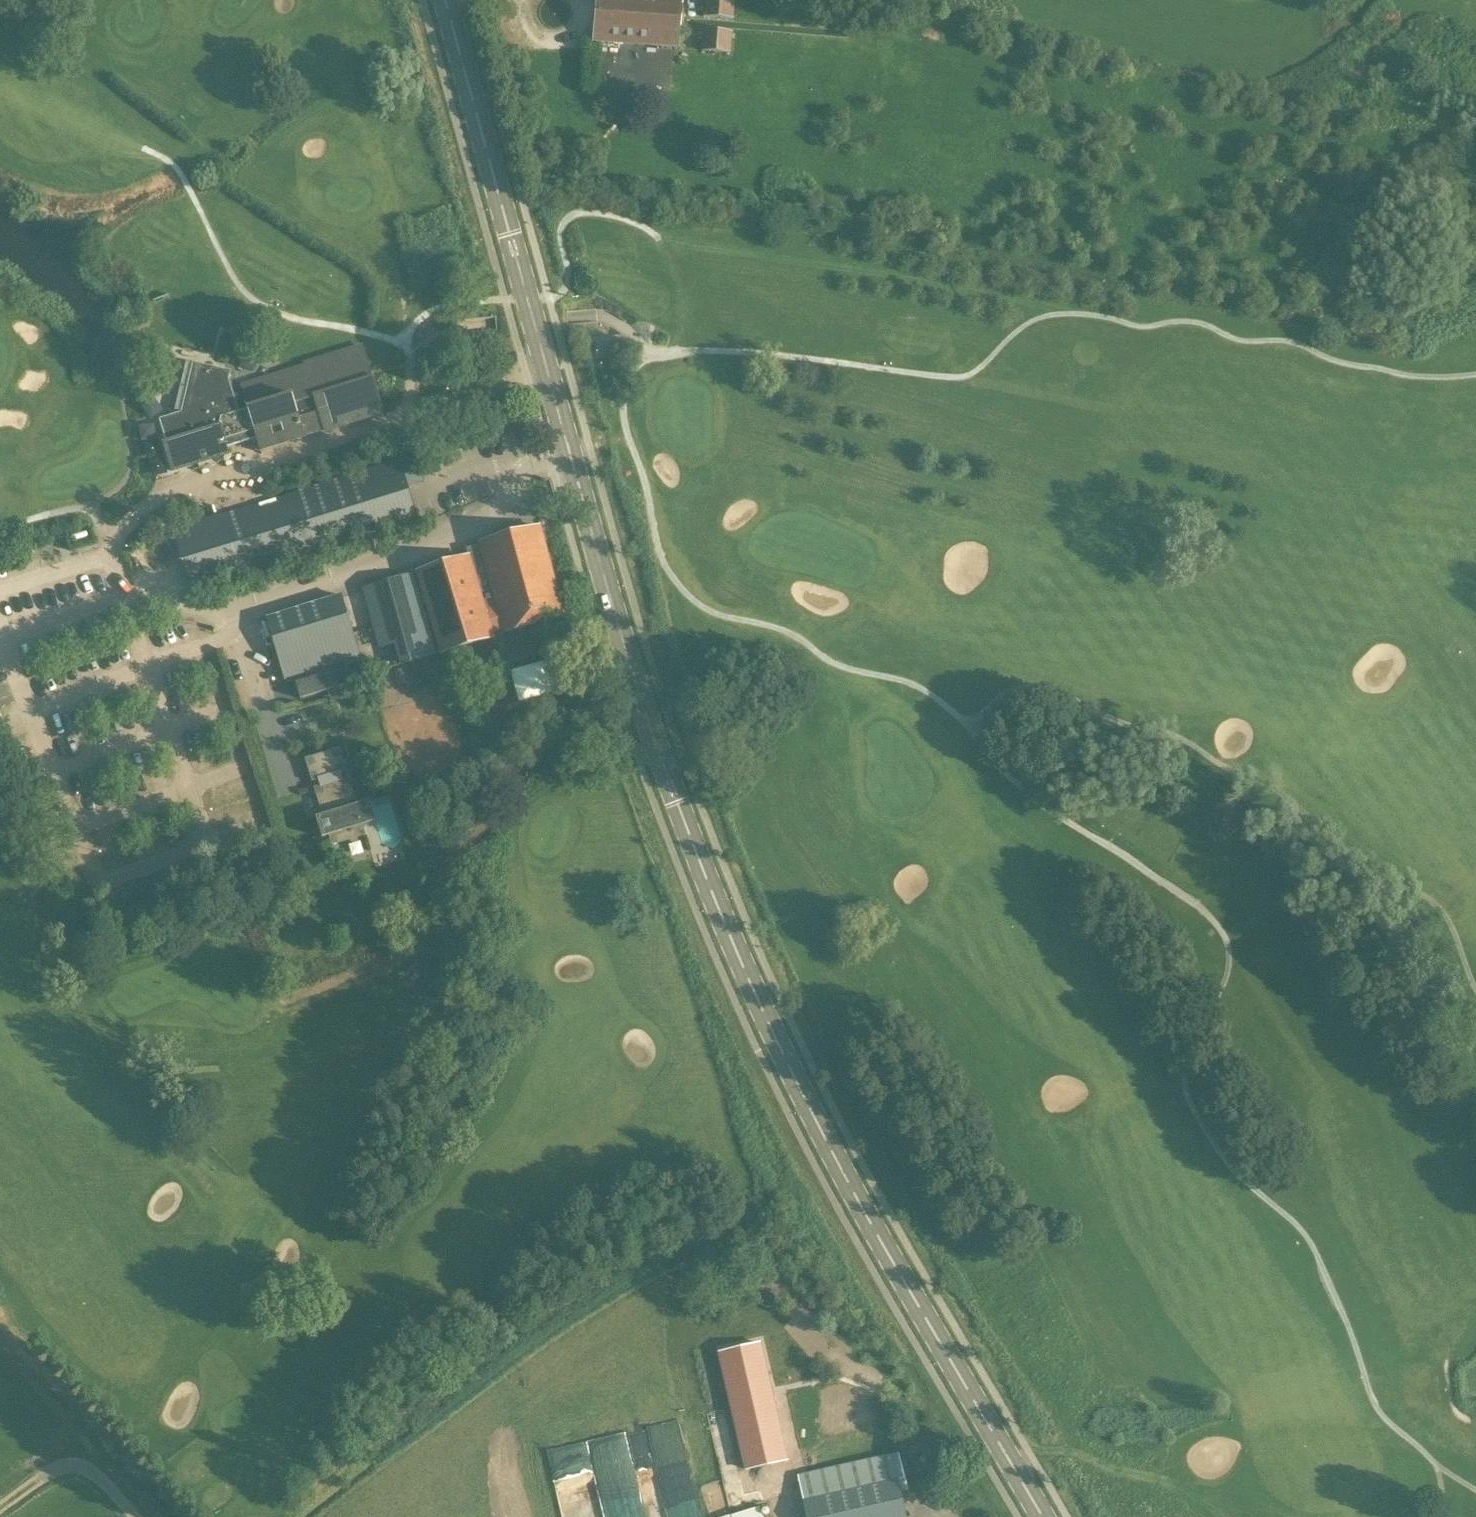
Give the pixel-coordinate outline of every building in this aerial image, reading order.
[(594,40),(677,46),(680,0),(596,0),(594,40)] [(704,16),(732,19),(734,0),(706,0),(704,16)] [(703,29),(701,50),(729,52),(731,31),(703,29)] [(321,425),(323,431),(382,413),(362,348),(240,386),(247,409),(237,412),(227,380),(229,372),(197,364),(186,410),(163,418),(170,440),(161,443),(170,471),(227,454),(225,447),(255,438),(259,451),(303,437),(301,430),(321,425)] [(405,485),(423,480),(415,455),(174,532),(191,587),(417,519),(405,485)] [(495,638),(493,631),(500,629),(500,632),(564,615),(540,527),(465,547),(468,555),(414,571),(440,654),(495,638)] [(403,664),(435,654),(412,572),(362,587),(379,647),(396,643),(403,664)] [(285,684),(362,660),(340,594),(265,617),(285,684)] [(301,698),(327,690),(353,682),(348,667),(296,683),(301,698)] [(356,804),(348,777),(341,779),(339,772),(346,771),(339,748),(305,758),(312,781),(318,779),(320,785),(313,787),(322,815),(315,817),(322,837),(328,835),(331,845),(365,834),(362,825),(375,821),(369,800),(356,804)] [(759,1343),(719,1352),(731,1403),(747,1469),(779,1462),(786,1460),(759,1343)] [(645,1515),(665,1511),(666,1516),(700,1516),(681,1420),(629,1430),(645,1515)] [(564,1516),(602,1516),(590,1448),(555,1454),(557,1468),(573,1466),(574,1472),(557,1475),(564,1516)] [(796,1475),(806,1516),(906,1516),(901,1494),(908,1492),(898,1451),(796,1475)] [(724,1516),(762,1516),(758,1507),(731,1516),(731,1515),(724,1516)]
